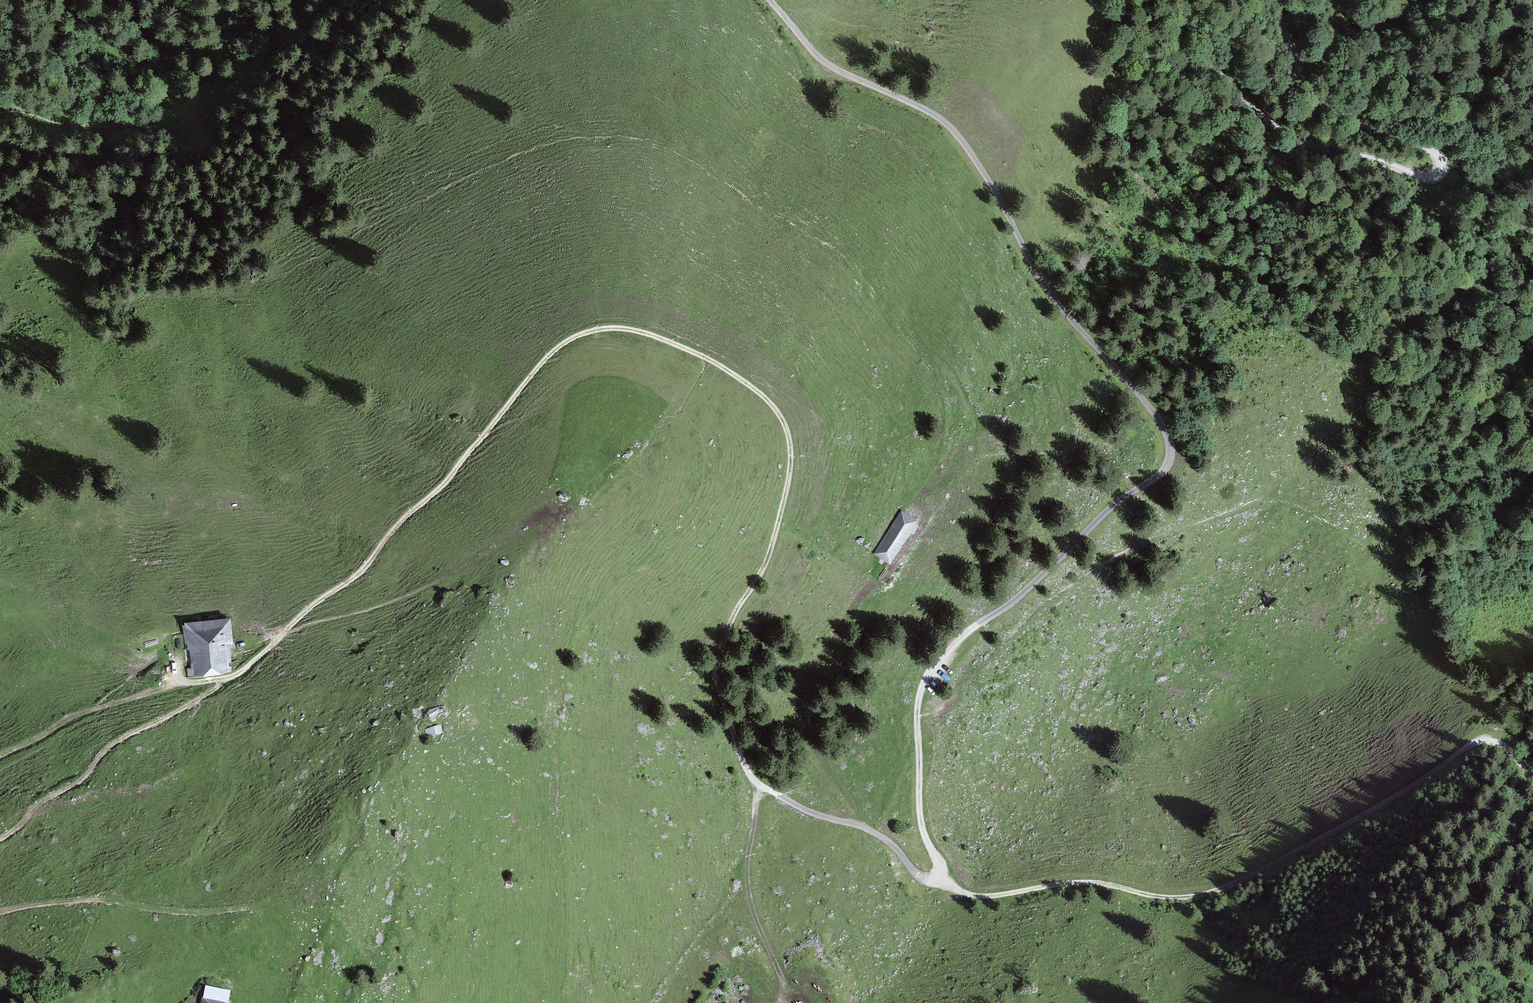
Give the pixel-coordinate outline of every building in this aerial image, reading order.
[(898,508),(872,547),(884,555),(909,515),(898,508)] [(186,650),(189,650),(191,669),(187,669),(188,677),(233,672),(230,650),(233,646),(230,619),(183,624),(186,650)] [(429,741),(445,737),(442,728),(427,731),(429,741)]
